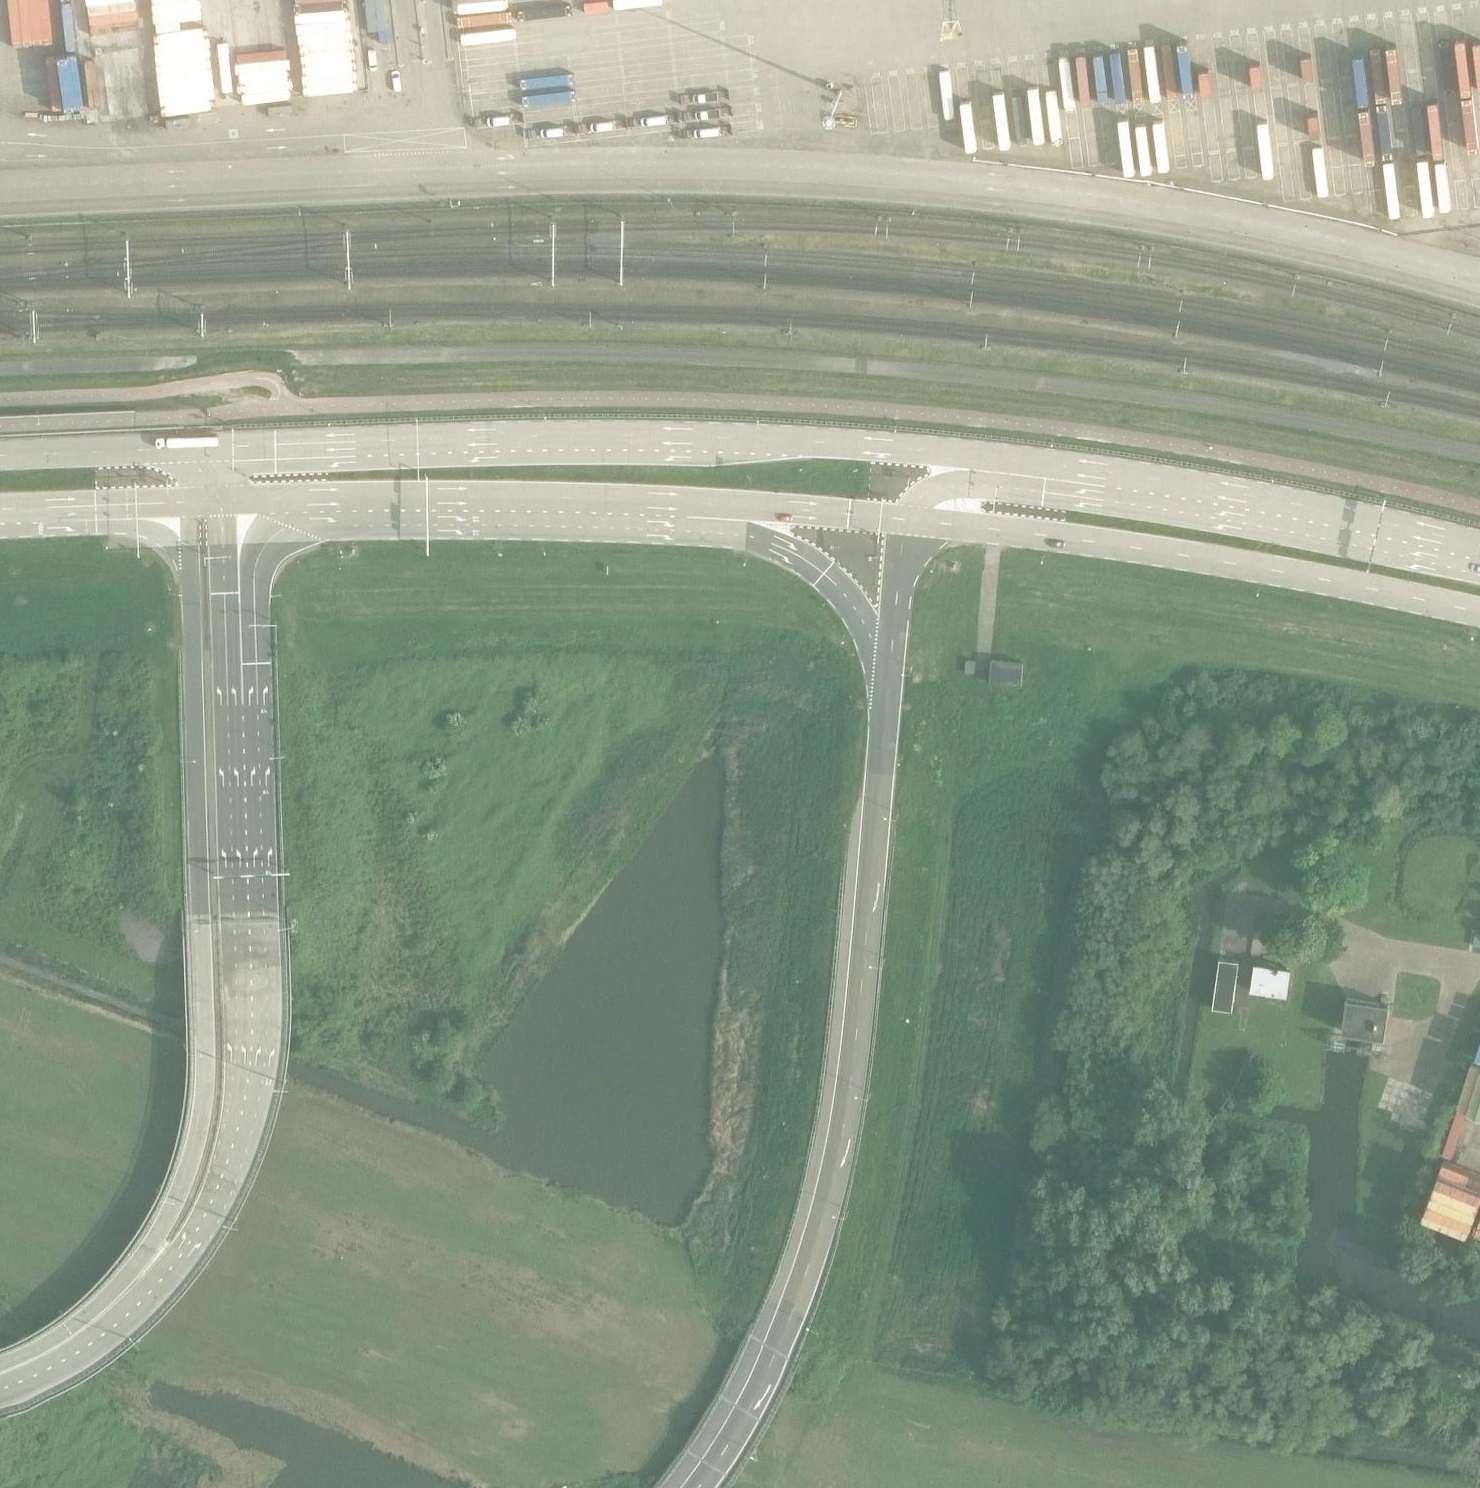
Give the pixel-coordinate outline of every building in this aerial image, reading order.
[(242,101),(290,96),(280,0),(232,0),(242,101)] [(575,42),(586,40),(583,22),(573,24),(575,42)] [(167,114),(212,110),(206,45),(188,47),(190,63),(175,64),(175,65),(162,66),(167,114)] [(305,63),(309,92),(356,86),(352,60),(341,61),(340,59),(305,63)] [(975,673),(976,661),(966,660),(965,673),(975,673)] [(1022,685),(1024,663),(991,660),(990,683),(1022,685)] [(1233,1010),(1238,975),(1253,977),(1252,990),(1287,995),(1291,969),(1275,967),(1275,962),(1268,961),(1268,966),(1219,959),(1213,1008),(1233,1010)] [(1342,1031),(1343,1031),(1385,1037),(1385,1035),(1411,1040),(1416,1012),(1389,1008),(1390,1004),(1347,998),(1342,1031)] [(1440,1082),(1424,1127),(1434,1130),(1450,1085),(1440,1082)] [(1433,1164),(1418,1211),(1479,1231),(1479,1179),(1433,1164)]
